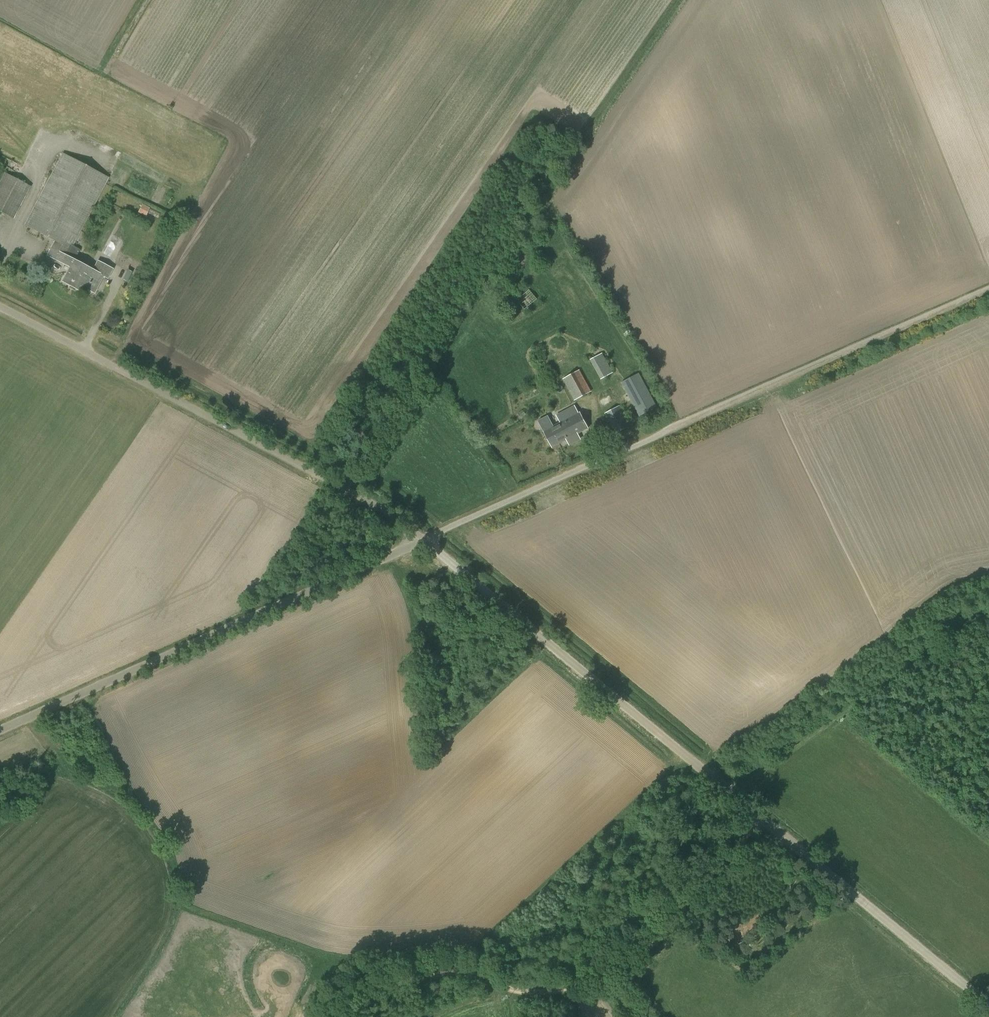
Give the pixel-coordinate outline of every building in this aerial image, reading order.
[(553,135),(545,131),(541,139),(548,144),(553,135)] [(78,290),(80,286),(89,268),(74,260),(79,250),(73,246),(109,178),(62,153),(24,225),(54,241),(47,255),(69,267),(61,281),(78,290)] [(0,180),(0,212),(13,219),(31,186),(4,172),(0,180)] [(145,215),(149,207),(142,204),(138,212),(145,215)] [(148,215),(155,218),(159,210),(152,206),(148,215)] [(109,241),(107,245),(102,254),(110,258),(115,248),(113,243),(109,241)] [(89,268),(80,286),(94,293),(103,276),(107,278),(112,269),(97,261),(93,270),(89,268)] [(590,360),(601,379),(614,372),(603,352),(590,360)] [(591,391),(579,369),(563,378),(575,400),(591,391)] [(639,373),(621,382),(639,417),(657,407),(639,373)] [(614,428),(617,432),(630,425),(620,405),(605,413),(613,428),(614,428)] [(575,406),(561,413),(563,416),(566,420),(564,421),(572,437),(588,429),(580,413),(579,414),(575,406)] [(563,416),(561,413),(557,415),(560,420),(552,424),(548,416),(538,421),(552,448),(572,437),(564,421),(566,420),(563,416)]
